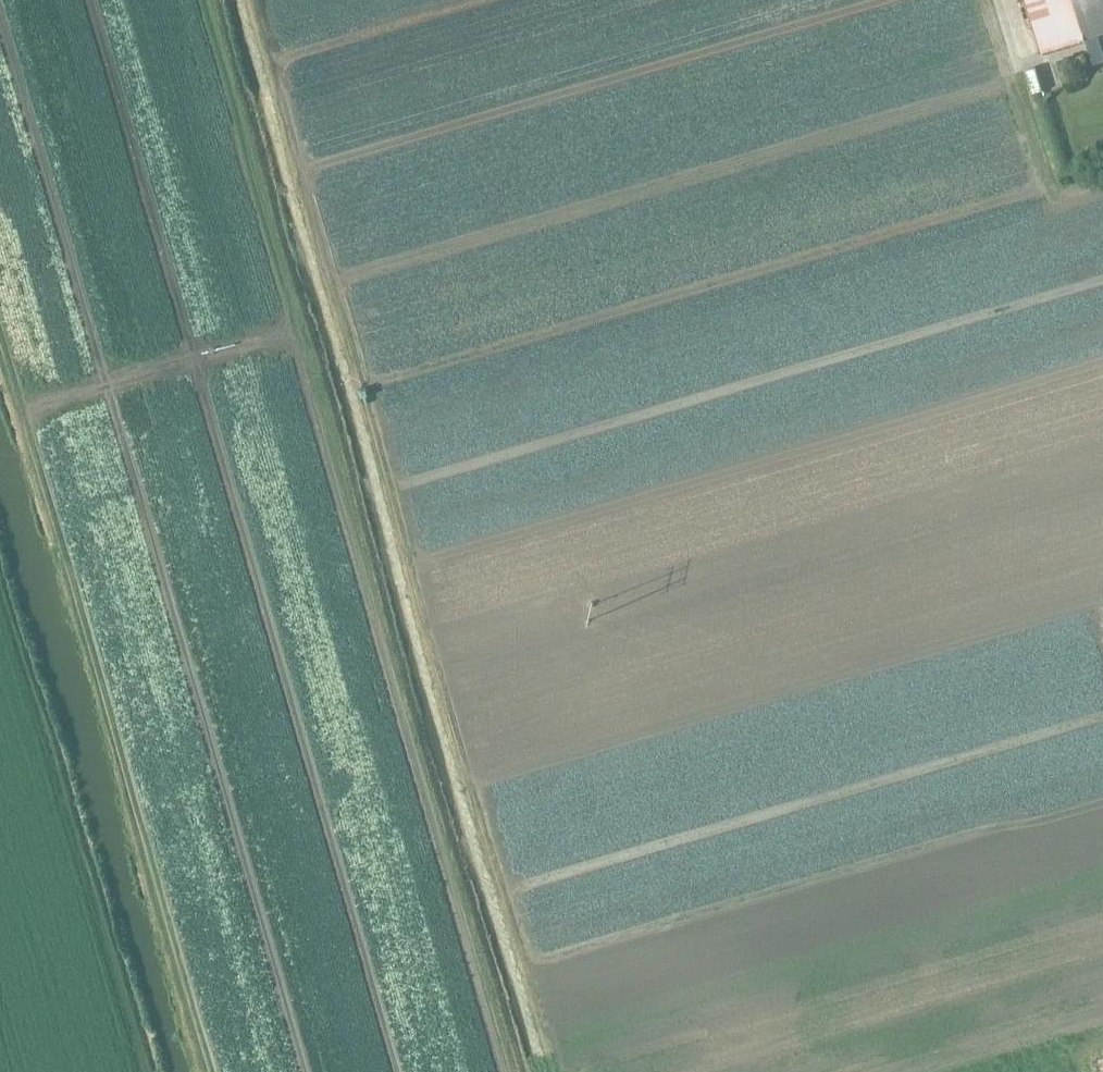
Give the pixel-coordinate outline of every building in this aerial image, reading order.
[(1040,53),(1084,40),(1083,38),(1102,32),(1102,0),(1024,0),(1040,53)] [(1032,64),(1020,68),(1027,92),(1039,88),(1032,64)]
